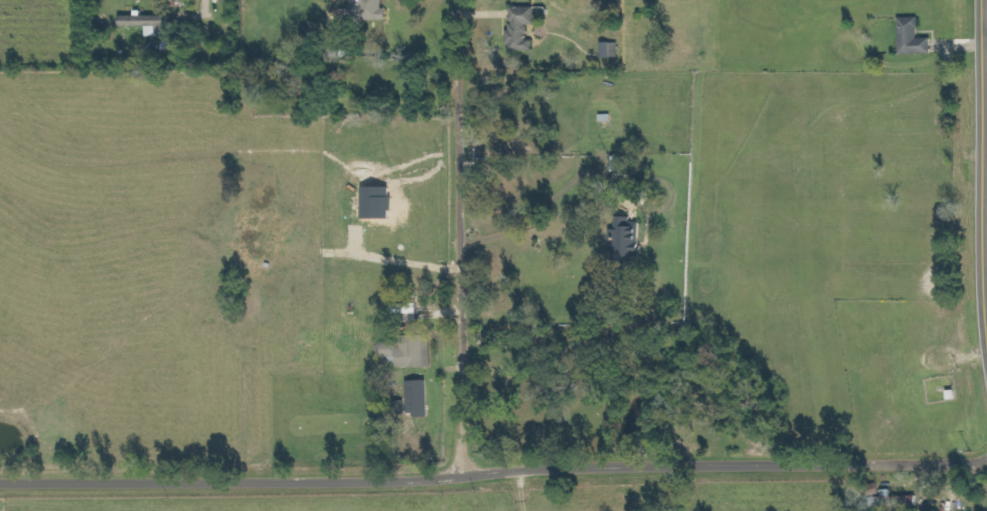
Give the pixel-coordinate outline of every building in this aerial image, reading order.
[(357,21),(392,20),(392,8),(386,8),(386,0),(357,0),(357,21)] [(512,8),(514,52),(537,51),(536,40),(531,40),(531,26),(540,25),(539,7),(512,8)] [(173,15),(142,15),(142,16),(124,16),(124,26),(173,25),(173,15)] [(900,54),(933,54),(932,37),(919,38),(919,18),(899,18),(900,54)] [(621,43),(605,43),(605,58),(622,58),(621,43)] [(618,171),(631,171),(632,156),(618,156),(618,171)] [(645,259),(646,217),(617,217),(616,258),(645,259)] [(383,342),(384,361),(402,360),(402,368),(435,367),(434,334),(403,335),(403,342),(383,342)] [(409,381),(411,416),(432,415),(431,380),(409,381)] [(897,496),(897,489),(886,490),(886,497),(876,497),(876,510),(921,509),(921,496),(897,496)]
